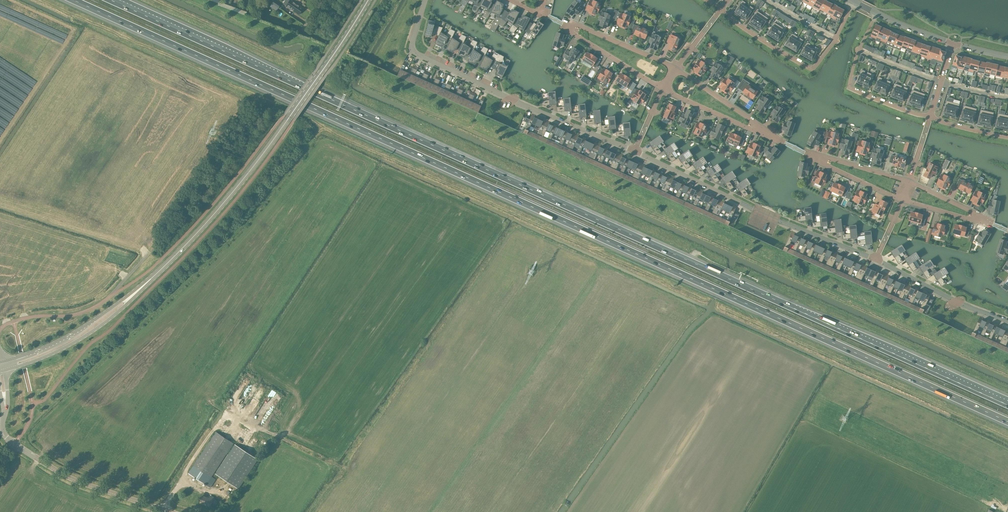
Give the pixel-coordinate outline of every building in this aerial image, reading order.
[(287,6),(300,14),(304,9),(291,0),(290,0),(287,6)] [(480,6),(484,8),(489,9),(492,3),(491,2),(491,0),(483,0),(480,6)] [(491,12),(495,14),(500,15),(503,8),(502,8),(503,5),(500,3),(501,2),(497,0),(491,12)] [(593,2),(591,0),(590,2),(588,2),(586,7),(588,7),(587,10),(589,11),(589,12),(591,13),(591,14),(594,15),(594,14),(595,14),(596,11),(598,12),(600,6),(599,6),(600,3),(594,1),(593,2)] [(812,7),(813,5),(820,9),(825,0),(824,0),(816,0),(812,7)] [(825,0),(820,9),(827,13),(832,3),(832,4),(825,0)] [(570,8),(566,12),(569,15),(570,14),(572,15),(574,12),(577,14),(581,9),(579,7),(580,5),(575,1),(573,4),(572,3),(569,7),(570,8)] [(747,6),(744,5),(745,3),(743,1),(734,13),(737,15),(738,14),(740,15),(747,6)] [(832,3),(827,13),(832,15),(831,17),(837,6),(832,3)] [(474,5),(474,4),(472,10),(477,13),(480,6),(474,5)] [(747,6),(740,15),(742,17),(741,18),(745,20),(753,8),(751,6),(749,8),(747,6)] [(837,6),(831,17),(836,19),(837,18),(839,19),(844,10),(837,7),(837,6)] [(485,10),(483,16),(488,19),(491,12),(485,11),(485,10)] [(509,12),(506,18),(509,21),(513,24),(519,12),(516,10),(515,11),(513,10),(511,12),(509,12)] [(602,12),(599,19),(602,20),(600,26),(601,26),(605,28),(606,28),(607,25),(609,21),(612,13),(606,11),(605,14),(602,12)] [(763,15),(757,11),(751,20),(749,23),(752,25),(753,24),(755,26),(763,15)] [(624,15),(621,13),(621,14),(618,13),(617,17),(619,18),(617,23),(620,24),(619,25),(621,26),(621,27),(624,28),(625,27),(626,25),(628,25),(631,19),(629,19),(630,16),(624,14),(624,15)] [(763,15),(755,26),(757,27),(756,28),(760,30),(768,18),(763,15)] [(499,24),(502,18),(496,16),(494,22),(493,22),(490,29),(495,32),(499,24)] [(516,24),(520,27),(524,30),(523,31),(524,30),(529,22),(530,18),(527,16),(526,17),(524,16),(522,18),(520,18),(516,24)] [(435,34),(439,35),(441,32),(443,28),(443,27),(443,28),(437,26),(435,25),(436,22),(429,20),(425,35),(431,37),(432,34),(435,34)] [(529,22),(524,30),(535,38),(544,25),(539,21),(536,24),(534,22),(533,24),(529,22)] [(780,26),(774,23),(769,32),(767,35),(770,37),(771,36),(773,37),(780,26)] [(513,24),(509,30),(514,33),(518,28),(517,28),(513,24)] [(634,25),(631,31),(635,33),(634,34),(637,35),(637,36),(641,37),(641,36),(645,38),(648,31),(634,25)] [(877,37),(881,27),(876,25),(871,36),(876,38),(877,37)] [(780,26),(773,37),(775,39),(774,40),(777,42),(785,29),(780,26)] [(881,39),(886,29),(881,27),(877,37),(881,39)] [(439,35),(435,44),(439,46),(439,45),(442,46),(444,43),(446,43),(448,37),(451,39),(452,37),(452,38),(455,31),(451,29),(446,35),(445,34),(445,35),(441,32),(439,35)] [(891,32),(891,31),(886,29),(881,39),(881,40),(886,43),(890,32),(891,32)] [(555,42),(553,46),(559,48),(560,45),(563,46),(566,39),(563,38),(564,35),(561,34),(562,33),(558,31),(556,37),(555,37),(554,41),(555,42)] [(892,48),(898,35),(891,32),(890,32),(886,43),(885,44),(892,48)] [(797,37),(792,33),(786,43),(784,46),(788,48),(789,47),(791,48),(797,37)] [(463,43),(464,43),(467,37),(462,34),(458,39),(459,39),(463,43)] [(652,34),(649,40),(653,42),(650,47),(651,48),(655,50),(656,50),(658,47),(659,43),(662,37),(656,35),(655,35),(652,34)] [(671,35),(668,42),(671,43),(669,49),(670,49),(669,49),(674,51),(675,51),(676,48),(678,45),(680,39),(671,35)] [(901,47),(905,38),(905,37),(898,35),(892,48),(900,51),(901,47)] [(451,39),(446,49),(450,51),(450,50),(453,51),(456,48),(457,49),(460,43),(456,40),(452,38),(452,37),(451,39)] [(797,37),(791,48),(793,50),(792,51),(796,53),(803,40),(800,38),(799,40),(797,39),(798,37),(797,37)] [(905,37),(905,38),(901,47),(906,49),(910,39),(905,37)] [(910,39),(906,49),(911,51),(915,41),(910,39)] [(470,45),(475,48),(474,50),(478,42),(473,40),(470,45)] [(922,44),(915,41),(911,51),(919,53),(922,44)] [(804,56),(806,57),(812,48),(809,46),(810,44),(807,42),(800,55),(804,57),(804,56)] [(457,55),(461,57),(462,56),(464,57),(467,54),(468,54),(471,48),(467,45),(467,46),(464,43),(463,43),(457,55)] [(922,44),(919,53),(922,54),(921,56),(926,58),(930,46),(922,44)] [(930,46),(926,58),(931,60),(932,58),(935,47),(930,46)] [(481,52),(485,55),(489,49),(484,47),(480,51),(481,52)] [(566,59),(571,63),(575,57),(578,59),(580,55),(577,54),(579,51),(573,47),(570,53),(567,51),(563,56),(566,58),(566,59)] [(812,48),(806,57),(808,58),(808,59),(811,61),(819,49),(816,47),(815,49),(812,48)] [(935,47),(932,58),(937,59),(940,50),(940,49),(935,47)] [(678,61),(686,51),(683,49),(675,59),(678,61)] [(468,62),(472,63),(472,62),(475,64),(477,60),(479,61),(482,55),(478,52),(474,50),(468,62)] [(944,52),(940,50),(937,59),(936,62),(937,62),(942,63),(942,62),(945,54),(944,52)] [(587,53),(583,59),(596,67),(600,61),(597,59),(595,57),(591,54),(591,55),(587,53)] [(685,66),(693,56),(690,54),(682,64),(685,66)] [(479,67),(483,69),(484,68),(486,69),(489,66),(490,66),(493,60),(489,58),(485,55),(479,67)] [(958,66),(961,57),(957,56),(955,57),(952,67),(957,68),(958,66)] [(961,57),(958,66),(964,68),(966,57),(961,56),(961,57)] [(966,57),(964,68),(963,70),(968,71),(969,69),(971,59),(972,59),(966,57)] [(979,61),(972,59),(971,59),(969,69),(977,71),(979,61)] [(699,60),(693,69),(696,70),(695,71),(697,73),(699,75),(700,74),(700,75),(702,72),(704,73),(707,68),(706,67),(707,65),(702,61),(701,62),(699,60)] [(403,79),(407,71),(404,69),(407,62),(404,61),(397,76),(403,79)] [(979,61),(977,71),(984,73),(987,63),(986,63),(979,61)] [(499,75),(498,76),(502,78),(504,74),(508,66),(503,65),(503,64),(499,63),(496,69),(497,70),(496,74),(499,75)] [(715,63),(711,69),(714,71),(711,76),(712,76),(716,79),(717,79),(719,76),(721,73),(724,68),(719,64),(718,65),(715,63)] [(407,71),(403,79),(409,81),(416,66),(414,65),(410,72),(407,71)] [(997,65),(995,75),(1003,77),(1005,67),(997,65)] [(416,66),(409,81),(415,84),(418,76),(415,75),(418,67),(416,66)] [(603,69),(598,77),(601,79),(600,80),(606,83),(607,81),(609,82),(612,77),(610,76),(612,73),(611,73),(612,72),(609,70),(609,71),(607,70),(606,70),(603,69)] [(418,76),(415,84),(421,87),(428,71),(425,70),(422,78),(418,76)] [(868,72),(867,74),(864,73),(865,71),(862,70),(856,83),(860,85),(860,84),(863,85),(868,72)] [(428,71),(421,87),(426,89),(430,81),(427,80),(430,72),(428,71)] [(868,72),(863,85),(865,86),(864,87),(868,88),(874,75),(868,72)] [(621,74),(616,80),(629,88),(633,82),(630,80),(628,78),(629,78),(625,75),(624,76),(621,74)] [(430,81),(426,89),(432,92),(439,76),(437,75),(433,83),(430,81)] [(439,76),(432,92),(438,94),(441,87),(438,85),(441,77),(439,76)] [(580,80),(589,85),(592,81),(583,76),(580,80)] [(884,81),(881,80),(882,78),(879,77),(873,91),(877,92),(877,91),(880,92),(884,81)] [(728,80),(725,78),(724,79),(722,78),(720,81),(723,82),(720,86),(722,88),(722,89),(724,90),(723,91),(726,93),(727,92),(727,93),(729,90),(730,91),(734,86),(732,85),(734,83),(728,79),(728,80)] [(441,87),(438,94),(444,97),(451,81),(448,80),(445,88),(441,87)] [(451,81),(444,97),(449,100),(453,92),(449,90),(453,83),(451,81)] [(884,81),(880,92),(882,93),(881,94),(885,95),(891,82),(888,81),(887,83),(884,81)] [(745,83),(741,89),(744,91),(743,92),(745,93),(745,94),(749,97),(749,96),(753,98),(755,95),(758,98),(761,94),(745,83)] [(902,86),(896,84),(892,94),(890,97),(894,99),(895,98),(897,99),(902,86)] [(453,92),(449,100),(455,102),(462,87),(460,86),(456,93),(453,92)] [(902,86),(897,99),(899,99),(899,101),(902,102),(908,88),(905,87),(904,89),(901,88),(902,86)] [(462,87),(455,102),(461,105),(464,97),(461,95),(464,88),(462,87)] [(607,94),(612,96),(615,90),(610,87),(607,94)] [(637,90),(632,98),(634,100),(634,101),(639,104),(640,102),(642,103),(645,98),(644,97),(646,94),(645,94),(645,93),(643,91),(642,92),(640,91),(637,90)] [(919,92),(913,90),(909,100),(908,104),(912,105),(912,104),(914,105),(919,92)] [(464,97),(461,105),(467,107),(474,92),(471,91),(468,98),(464,97)] [(474,92),(467,107),(472,110),(476,102),(472,101),(476,93),(474,92)] [(555,92),(549,93),(550,100),(542,101),(542,106),(557,104),(555,92)] [(919,92),(914,105),(917,106),(916,107),(920,108),(925,94),(919,92)] [(476,102),(472,110),(478,113),(485,97),(483,96),(479,104),(476,102)] [(762,96),(758,102),(761,104),(757,109),(758,110),(762,112),(763,113),(765,110),(767,107),(767,106),(771,101),(765,97),(765,98),(762,96)] [(570,98),(564,99),(564,106),(557,107),(557,112),(572,110),(570,98)] [(953,103),(947,101),(944,111),(943,115),(947,116),(947,115),(950,116),(953,103)] [(953,103),(950,116),(952,116),(951,117),(955,118),(959,104),(953,103)] [(585,104),(578,105),(579,112),(571,113),(572,118),(586,116),(585,104)] [(667,111),(664,117),(673,121),(676,113),(673,112),(676,107),(675,106),(671,104),(670,104),(668,107),(667,111)] [(970,107),(964,105),(961,116),(960,120),(964,121),(965,120),(967,120),(970,107)] [(775,114),(772,119),(773,119),(776,122),(777,122),(779,119),(781,116),(785,111),(780,107),(779,108),(776,106),(772,112),(775,114)] [(970,107),(967,120),(969,121),(969,122),(973,123),(976,109),(970,107)] [(600,110),(593,111),(594,118),(586,119),(587,124),(601,122),(600,110)] [(682,113),(679,120),(682,121),(682,122),(688,125),(691,119),(692,116),(692,115),(694,112),(693,112),(689,110),(688,110),(685,115),(682,113)] [(987,111),(981,110),(978,124),(982,125),(982,124),(984,124),(987,111)] [(987,111),(984,124),(987,125),(986,126),(990,127),(993,113),(987,111)] [(523,133),(531,136),(539,119),(535,117),(536,115),(532,113),(530,118),(526,116),(523,121),(528,123),(523,133)] [(1005,115),(998,113),(995,128),(999,129),(1000,128),(1002,128),(1005,115)] [(615,117),(608,117),(609,124),(601,125),(602,130),(616,128),(615,117)] [(539,119),(531,136),(538,140),(547,120),(544,119),(543,121),(539,119)] [(547,120),(538,140),(545,143),(553,126),(549,124),(550,122),(547,120)] [(785,123),(782,129),(785,130),(784,134),(786,134),(786,136),(790,137),(792,132),(794,127),(793,127),(795,123),(788,121),(788,124),(785,123)] [(554,123),(553,126),(545,143),(553,146),(561,129),(556,127),(557,125),(554,123)] [(630,123),(623,124),(624,130),(616,132),(617,136),(631,135),(630,123)] [(697,123),(693,132),(696,133),(696,134),(701,136),(703,134),(704,135),(707,129),(705,128),(706,125),(706,124),(703,123),(703,124),(700,123),(700,124),(697,123)] [(713,127),(710,134),(713,135),(713,136),(719,139),(721,133),(722,133),(723,130),(724,126),(719,124),(716,129),(713,127)] [(561,129),(553,146),(560,150),(568,132),(569,130),(566,129),(565,131),(561,129)] [(820,135),(815,131),(814,131),(812,135),(809,139),(810,139),(807,144),(810,146),(811,145),(813,146),(815,143),(818,145),(821,139),(818,137),(820,135)] [(568,132),(560,150),(567,153),(576,133),(573,132),(572,134),(568,132)] [(829,132),(826,141),(829,142),(829,143),(831,144),(831,145),(834,146),(834,145),(835,145),(836,142),(837,143),(839,136),(837,136),(838,134),(832,132),(832,133),(829,132)] [(576,133),(567,153),(575,156),(582,139),(578,137),(579,135),(576,133)] [(727,140),(741,147),(744,140),(741,139),(741,138),(738,137),(739,136),(735,134),(734,135),(730,133),(727,140)] [(659,136),(649,143),(657,155),(662,152),(657,145),(663,141),(659,136)] [(583,137),(582,139),(575,156),(582,159),(590,142),(586,140),(587,138),(583,137)] [(852,141),(845,139),(845,140),(842,139),(840,146),(843,147),(841,153),(842,153),(847,155),(847,154),(848,155),(849,151),(850,148),(852,141)] [(859,141),(857,150),(860,151),(859,152),(862,153),(861,154),(865,155),(865,154),(866,151),(868,152),(870,145),(868,145),(869,143),(863,141),(862,142),(859,141)] [(590,142),(582,159),(589,163),(598,143),(595,142),(594,144),(590,142)] [(598,143),(589,163),(596,166),(604,149),(600,147),(601,145),(598,143)] [(674,143),(664,150),(672,162),(676,159),(672,152),(677,149),(674,143)] [(758,155),(758,154),(761,156),(763,152),(760,150),(760,149),(759,148),(760,146),(759,145),(760,145),(757,143),(756,144),(754,143),(754,144),(751,143),(747,152),(749,153),(748,156),(754,159),(756,154),(758,155)] [(605,146),(604,149),(596,166),(604,169),(612,152),(608,150),(609,148),(605,146)] [(770,148),(766,153),(768,155),(766,158),(771,162),(774,158),(775,159),(778,155),(777,154),(780,150),(777,148),(777,149),(775,147),(772,150),(770,148)] [(873,149),(871,155),(875,156),(873,162),(874,162),(874,163),(878,164),(879,164),(880,160),(881,160),(882,157),(881,157),(883,150),(877,149),(877,150),(873,149)] [(688,150),(678,157),(686,169),(690,166),(686,160),(692,156),(688,150)] [(612,152),(604,169),(611,173),(620,153),(617,152),(616,154),(612,152)] [(620,153),(611,173),(618,176),(626,159),(622,157),(623,155),(620,153)] [(891,155),(889,162),(893,163),(893,164),(895,165),(899,167),(899,166),(904,167),(906,159),(891,155)] [(627,156),(626,159),(618,176),(626,179),(634,162),(629,160),(630,158),(627,156)] [(703,157),(693,164),(701,176),(705,173),(701,167),(706,163),(703,157)] [(942,168),(946,170),(950,161),(946,159),(942,168)] [(805,162),(801,161),(800,166),(799,166),(798,171),(799,171),(798,175),(804,177),(805,174),(808,174),(809,167),(806,167),(807,163),(804,163),(805,162)] [(634,162),(626,179),(633,183),(642,163),(639,162),(638,164),(634,162)] [(642,163),(633,183),(640,186),(648,169),(644,167),(645,164),(642,163)] [(930,163),(927,169),(925,172),(924,176),(929,178),(932,173),(935,174),(938,167),(930,163)] [(717,164),(707,171),(715,183),(719,180),(715,174),(721,170),(717,164)] [(648,169),(640,186),(648,189),(655,172),(656,170),(653,168),(652,170),(648,169)] [(655,172),(648,189),(655,192),(663,175),(664,173),(661,171),(660,174),(655,172)] [(732,171),(722,178),(730,190),(734,187),(730,181),(735,177),(732,171)] [(823,173),(820,172),(820,173),(817,171),(813,180),(816,182),(815,183),(821,185),(822,183),(824,184),(827,178),(825,177),(826,175),(826,174),(826,173),(823,172),(823,173)] [(941,174),(937,184),(940,185),(939,186),(941,187),(941,188),(944,189),(944,188),(945,189),(946,186),(948,187),(951,181),(949,180),(950,178),(944,175),(944,176),(941,174)] [(663,175),(655,192),(662,196),(671,176),(668,175),(667,177),(663,175)] [(671,176),(662,196),(669,199),(677,182),(673,180),(674,178),(671,176)] [(746,179),(736,185),(744,197),(748,194),(744,188),(750,184),(746,179)] [(959,179),(956,186),(959,187),(959,188),(961,189),(961,190),(965,192),(965,191),(969,193),(973,186),(959,179)] [(677,182),(669,199),(677,202),(685,185),(686,183),(682,181),(681,184),(677,182)] [(838,185),(834,183),(831,190),(845,197),(848,190),(844,189),(845,188),(842,187),(843,186),(839,184),(838,185)] [(685,185),(677,202),(684,206),(692,188),(693,186),(690,185),(689,187),(685,185)] [(692,188),(684,206),(691,209),(700,189),(697,188),(696,190),(692,188)] [(700,189),(691,209),(699,212),(706,195),(702,193),(703,191),(700,189)] [(861,191),(860,192),(857,191),(853,200),(856,201),(855,202),(861,205),(862,202),(864,203),(867,197),(865,196),(866,194),(866,193),(863,191),(863,192),(861,191)] [(976,191),(971,200),(974,201),(973,202),(976,203),(975,204),(978,206),(979,205),(981,202),(982,203),(985,197),(983,196),(985,194),(979,191),(978,192),(976,191)] [(706,195),(699,212),(706,216),(714,198),(715,196),(712,195),(711,197),(706,195)] [(714,198),(706,216),(713,219),(722,199),(719,198),(718,200),(714,198)] [(722,199),(713,219),(720,222),(728,205),(724,203),(725,201),(722,199)] [(881,200),(879,205),(876,204),(872,211),(881,215),(884,209),(886,206),(885,206),(887,203),(886,202),(882,200),(881,200)] [(989,202),(988,209),(991,210),(990,213),(993,214),(993,215),(997,215),(998,210),(999,205),(999,201),(993,200),(993,203),(989,202)] [(728,205),(720,222),(728,225),(731,220),(736,222),(739,214),(739,215),(734,213),(737,206),(733,204),(732,207),(728,205)] [(798,221),(812,219),(811,210),(811,209),(811,208),(804,208),(805,215),(797,216),(798,221)] [(916,212),(915,213),(911,212),(909,220),(919,223),(919,225),(923,227),(926,217),(922,216),(922,215),(920,215),(920,214),(916,212)] [(813,227),(827,225),(826,216),(826,215),(826,213),(819,214),(820,221),(812,222),(813,227)] [(828,233),(842,231),(841,222),(841,221),(841,219),(834,220),(835,227),(827,228),(828,233)] [(935,224),(932,233),(935,234),(935,235),(941,237),(942,235),(943,235),(945,229),(943,228),(944,225),(944,224),(941,223),(940,224),(938,224),(938,225),(935,224)] [(843,239),(857,237),(856,228),(856,227),(856,225),(849,226),(850,233),(842,234),(843,239)] [(955,225),(953,232),(967,237),(969,230),(966,229),(966,228),(963,227),(964,226),(959,225),(959,226),(955,225)] [(980,232),(976,238),(979,239),(978,242),(983,245),(985,242),(986,242),(989,238),(988,237),(991,232),(987,230),(987,231),(984,230),(983,233),(980,232)] [(798,236),(794,234),(795,232),(792,231),(783,250),(790,254),(798,236)] [(858,245),(872,243),(872,239),(871,234),(871,233),(871,231),(864,232),(865,239),(857,240),(858,245)] [(798,236),(790,254),(798,257),(806,240),(805,240),(801,238),(802,236),(799,234),(798,236)] [(806,240),(798,257),(805,260),(813,243),(809,241),(810,239),(806,237),(805,240),(806,240)] [(1000,243),(999,243),(998,248),(997,252),(1003,254),(1004,251),(1007,252),(1007,249),(1007,245),(1006,244),(1007,241),(1005,240),(1005,239),(1002,238),(1000,243)] [(813,243),(805,260),(812,264),(820,246),(816,244),(817,242),(814,241),(813,243)] [(891,251),(899,264),(903,261),(899,254),(904,251),(901,245),(900,246),(899,246),(898,246),(898,247),(895,249),(891,251)] [(827,250),(828,250),(829,247),(828,247),(825,246),(824,248),(820,246),(812,264),(820,267),(827,250)] [(827,270),(836,251),(833,249),(832,251),(828,250),(827,250),(820,267),(827,270)] [(836,251),(827,270),(834,274),(842,256),(838,254),(839,252),(836,251)] [(905,259),(913,271),(917,268),(913,262),(919,258),(915,253),(914,253),(912,254),(913,254),(905,259)] [(841,277),(849,259),(845,258),(846,255),(843,254),(842,256),(834,274),(841,277)] [(857,263),(858,261),(854,259),(853,261),(849,259),(841,277),(849,280),(857,263)] [(919,266),(927,279),(931,276),(929,273),(927,269),(933,266),(929,260),(928,261),(927,261),(927,262),(919,266)] [(859,276),(865,264),(862,262),(861,265),(857,263),(849,280),(856,283),(859,276)] [(863,287),(871,269),(867,267),(868,265),(865,264),(859,276),(856,283),(863,287)] [(941,286),(946,284),(941,276),(947,273),(944,268),(937,272),(934,274),(941,286)] [(871,290),(878,273),(879,273),(880,271),(879,270),(876,269),(875,271),(871,269),(863,287),(871,290)] [(878,293),(887,274),(884,272),(883,275),(879,273),(878,273),(871,290),(878,293)] [(885,297),(893,279),(889,277),(890,275),(887,274),(878,293),(885,297)] [(892,300),(900,282),(896,281),(897,278),(894,277),(893,279),(885,297),(892,300)] [(900,303),(909,284),(905,282),(904,284),(900,282),(892,300),(900,303)] [(915,289),(911,287),(912,285),(909,284),(900,303),(907,307),(915,289)] [(915,289),(907,307),(914,310),(922,292),(918,291),(919,288),(916,287),(915,289)] [(922,292),(914,310),(922,313),(922,312),(923,311),(923,310),(927,312),(928,310),(930,306),(933,300),(929,298),(929,297),(931,294),(927,292),(926,294),(922,292)] [(979,339),(987,322),(983,320),(984,318),(980,316),(972,336),(979,339)] [(987,322),(979,339),(986,342),(991,332),(994,325),(990,323),(991,321),(988,319),(987,322)] [(991,332),(986,342),(994,346),(1001,328),(997,326),(998,324),(995,323),(994,325),(991,332)] [(1007,333),(1007,329),(1007,328),(1006,330),(1001,328),(994,346),(1001,349),(1007,333)] [(249,401),(256,388),(253,386),(246,399),(249,401)] [(255,393),(249,404),(252,405),(258,394),(255,393)] [(226,406),(231,408),(230,411),(236,414),(237,410),(239,411),(238,413),(241,415),(245,407),(229,400),(226,406)] [(189,473),(207,485),(211,488),(216,479),(212,476),(234,443),(216,431),(189,473)] [(258,459),(236,445),(217,474),(239,489),(258,459)] [(210,498),(203,496),(200,503),(211,506),(214,497),(210,496),(210,498)]
